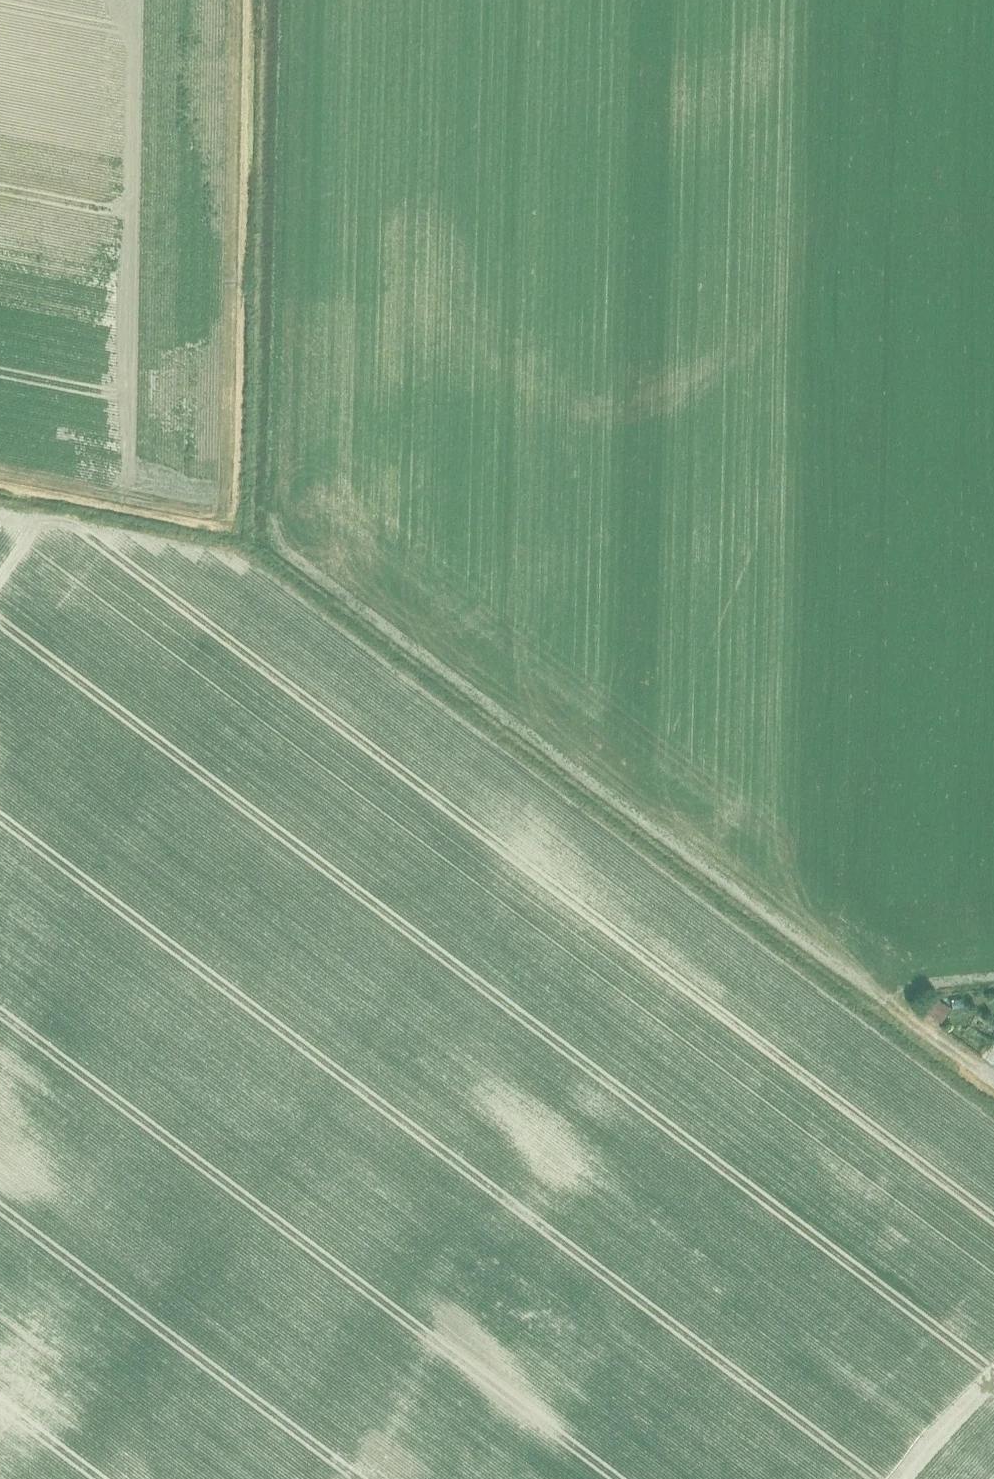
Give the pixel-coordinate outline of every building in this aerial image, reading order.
[(942,1023),(950,1010),(934,1000),(926,1013),(942,1023)]
